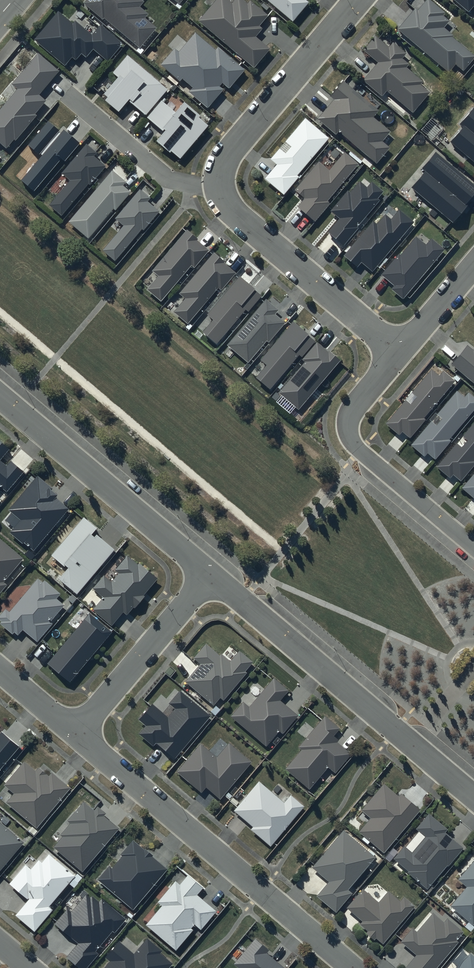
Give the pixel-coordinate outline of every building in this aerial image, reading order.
[(142,50),(158,30),(146,21),(149,16),(141,9),(145,4),(140,0),(91,0),(85,7),(104,22),(105,20),(142,50)] [(254,70),(270,51),(255,39),(262,31),(258,29),(267,18),(249,3),(247,6),(239,0),(237,0),(231,6),(224,0),(218,0),(198,24),(254,70)] [(293,24),(309,6),(302,0),(264,0),(293,24)] [(470,15),(473,10),(473,0),(452,0),(470,15)] [(449,75),(456,67),(464,73),(473,61),(473,58),(453,40),(454,38),(444,29),(449,23),(444,18),(446,16),(428,1),(418,13),(416,11),(398,33),(449,75)] [(36,42),(66,67),(72,59),(76,62),(81,56),(86,60),(93,51),(108,64),(123,46),(101,28),(93,38),(76,23),(73,26),(59,15),(36,42)] [(188,94),(208,110),(223,91),(220,88),(222,85),(229,91),(244,71),(218,50),(215,53),(194,36),(179,55),(174,50),(160,68),(179,83),(181,81),(192,89),(188,94)] [(387,93),(413,115),(429,95),(420,87),(422,84),(405,70),(408,66),(402,61),(406,56),(393,45),(389,50),(375,38),(363,53),(378,65),(363,83),(382,99),(387,93)] [(37,52),(11,83),(17,88),(0,109),(0,145),(5,149),(14,139),(16,140),(37,115),(35,114),(46,100),(40,95),(60,70),(37,52)] [(105,104),(118,114),(128,103),(146,119),(168,93),(126,58),(111,76),(117,81),(104,98),(107,101),(105,104)] [(339,132),(376,165),(390,150),(383,143),(391,134),(374,119),(379,114),(344,84),(331,99),(336,103),(319,121),(336,136),(339,132)] [(172,154),(180,161),(207,128),(198,121),(200,119),(184,106),(176,116),(161,103),(146,120),(161,132),(162,131),(165,133),(156,144),(170,156),(172,154)] [(449,145),(473,165),(473,110),(473,109),(459,127),(462,129),(449,145)] [(265,182),(284,198),(300,179),(298,178),(329,141),(305,121),(270,163),(277,168),(265,182)] [(61,133),(47,122),(28,145),(41,155),(21,180),(34,191),(61,159),(64,162),(80,143),(63,129),(61,133)] [(96,153),(86,144),(61,172),(71,180),(49,205),(62,216),(89,184),(90,185),(106,166),(94,156),(96,153)] [(451,224),(473,195),(473,187),(433,155),(418,173),(422,176),(410,191),(451,224)] [(296,210),(315,224),(330,205),(328,203),(357,166),(344,156),(329,174),(318,165),(295,193),(304,201),(296,210)] [(126,182),(112,170),(68,222),(89,238),(113,209),(115,211),(131,192),(123,185),(126,182)] [(383,191),(371,182),(367,187),(360,181),(350,193),(347,191),(331,211),(340,218),(328,232),(344,246),(359,228),(357,227),(380,200),(377,199),(383,191)] [(151,198),(139,189),(114,219),(123,226),(102,250),(115,261),(141,229),(143,231),(159,211),(148,202),(151,198)] [(414,222),(399,210),(391,219),(385,214),(377,224),(373,221),(344,256),(357,267),(361,262),(373,271),(414,222)] [(145,286),(159,298),(190,262),(193,264),(207,247),(195,237),(196,235),(186,226),(150,268),(156,273),(145,286)] [(445,249),(432,238),(426,245),(416,237),(400,256),(399,254),(381,275),(394,286),(391,289),(403,299),(445,249)] [(202,329),(215,340),(244,306),(247,309),(260,294),(252,287),(253,286),(239,274),(207,312),(212,317),(202,329)] [(451,361),(473,381),(473,346),(473,347),(467,342),(451,361)] [(455,380),(444,371),(439,376),(431,369),(386,423),(400,434),(402,432),(410,438),(426,419),(424,418),(455,380)] [(469,392),(465,397),(457,391),(412,445),(425,456),(428,453),(436,460),(452,441),(450,439),(473,410),(473,396),(469,392)] [(438,467),(451,478),(453,475),(461,482),(473,466),(473,423),(438,467)] [(6,492),(24,471),(11,460),(6,466),(0,461),(0,487),(6,492)] [(463,488),(473,497),(473,475),(463,488)] [(59,494),(37,476),(9,510),(21,520),(11,532),(34,551),(70,508),(56,497),(59,494)] [(96,528),(83,517),(51,555),(67,568),(58,579),(77,595),(115,550),(93,532),(96,528)] [(6,583),(4,581),(23,557),(0,538),(0,590),(6,583)] [(157,579),(127,555),(115,570),(119,573),(111,582),(103,575),(92,589),(103,597),(93,610),(112,625),(123,612),(127,616),(157,579)] [(37,640),(53,621),(51,620),(64,604),(56,597),(60,592),(45,579),(43,582),(38,578),(10,611),(6,608),(0,615),(0,619),(2,620),(1,622),(13,632),(14,631),(18,634),(23,627),(37,640)] [(112,632),(90,613),(48,663),(70,682),(112,632)] [(220,655),(206,644),(194,658),(201,664),(186,682),(213,705),(220,697),(224,700),(247,673),(245,671),(254,662),(240,650),(230,661),(221,653),(220,655)] [(231,715),(266,744),(278,729),(281,732),(296,714),(279,700),(288,689),(273,677),(249,706),(243,701),(231,715)] [(210,716),(180,691),(169,704),(170,704),(163,712),(153,704),(139,720),(145,726),(139,733),(153,745),(156,742),(174,757),(210,716)] [(285,767),(308,787),(327,765),(334,771),(350,752),(337,740),(338,739),(333,734),(338,728),(324,715),(298,745),(301,748),(285,767)] [(19,745),(2,731),(0,733),(0,767),(19,745)] [(206,786),(219,797),(251,761),(228,742),(215,756),(200,743),(176,771),(201,792),(206,786)] [(6,802),(35,826),(70,787),(51,771),(49,772),(46,769),(44,772),(38,767),(35,770),(24,761),(5,784),(14,792),(6,802)] [(250,829),(270,845),(304,805),(290,794),(284,801),(257,780),(233,810),(253,825),(250,829)] [(399,796),(384,784),(362,810),(371,818),(359,832),(384,853),(421,810),(402,794),(399,796)] [(53,847),(81,870),(119,827),(103,814),(105,812),(97,805),(93,809),(83,800),(67,820),(69,822),(60,834),(62,836),(53,847)] [(448,830),(429,814),(416,829),(419,832),(406,847),(404,846),(393,859),(408,871),(407,873),(428,890),(463,848),(445,833),(448,830)] [(23,841),(0,821),(0,868),(23,841)] [(376,858),(343,831),(312,868),(329,882),(317,896),(336,912),(352,893),(348,890),(376,858)] [(97,879),(133,908),(167,867),(132,839),(120,854),(122,855),(112,867),(109,865),(97,879)] [(75,877),(49,855),(42,863),(39,860),(31,869),(26,865),(10,884),(28,899),(15,916),(34,932),(53,910),(49,907),(75,877)] [(458,880),(467,887),(451,906),(473,924),(473,923),(473,861),(458,880)] [(145,924),(175,949),(192,929),(190,927),(194,923),(200,929),(216,910),(196,894),(202,887),(186,874),(179,883),(175,879),(157,901),(161,904),(145,924)] [(378,902),(363,889),(347,908),(362,921),(360,925),(368,931),(366,934),(374,941),(376,938),(383,944),(415,906),(404,897),(400,901),(388,891),(378,902)] [(80,967),(84,967),(98,952),(95,950),(111,930),(114,932),(126,918),(101,898),(98,901),(91,895),(89,896),(85,893),(70,912),(67,909),(55,922),(78,942),(67,957),(80,967)] [(447,918),(444,922),(434,913),(417,932),(413,929),(402,942),(417,955),(406,967),(437,967),(459,943),(457,941),(464,932),(447,918)] [(147,938),(133,953),(119,941),(106,958),(110,961),(104,967),(169,967),(172,964),(160,954),(163,951),(147,938)] [(255,938),(233,964),(238,967),(283,967),(284,967),(267,953),(269,950),(255,938)] [(470,953),(458,967),(473,967),(473,956),(470,953)]
